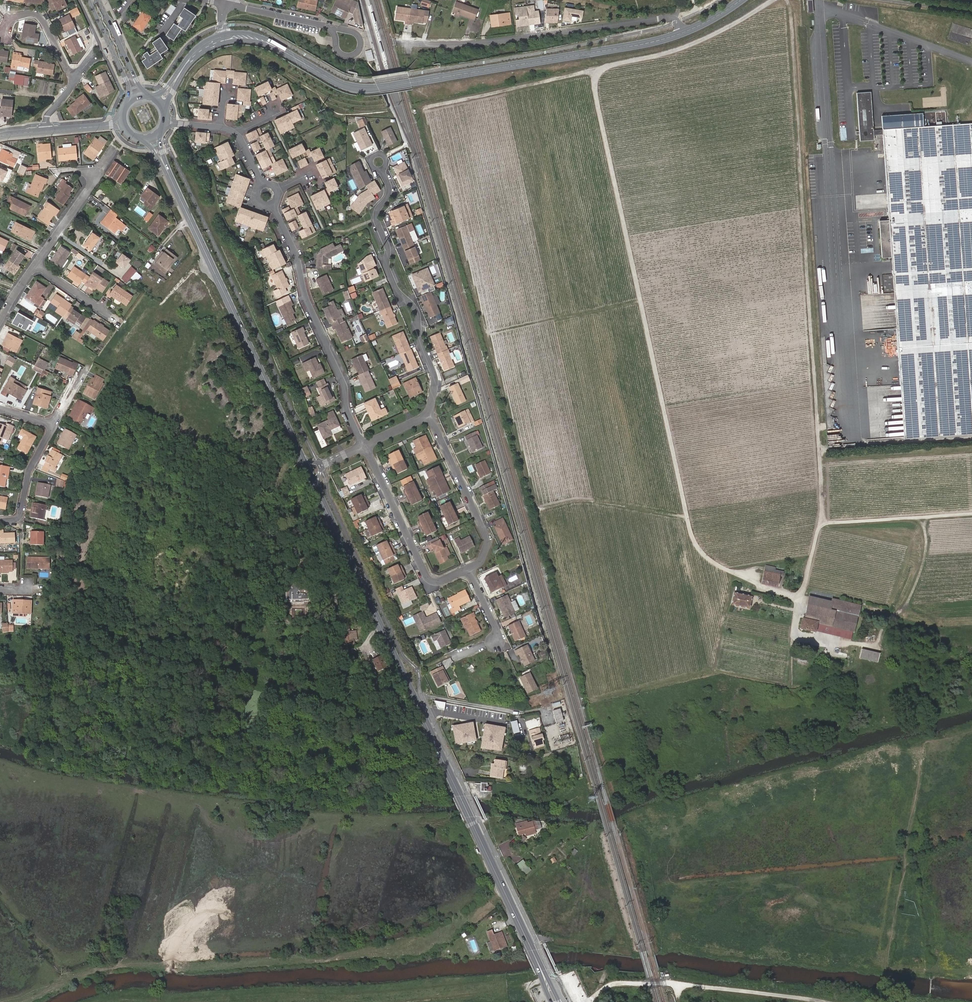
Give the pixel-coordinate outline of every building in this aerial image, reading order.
[(54,0),(50,0),(49,2),(53,11),(58,9),(54,0)] [(58,9),(66,5),(63,0),(54,0),(58,9)] [(58,9),(59,11),(69,6),(66,0),(63,0),(66,5),(58,9)] [(314,10),(316,1),(311,0),(306,0),(305,0),(303,0),(301,0),(299,7),(314,10)] [(352,0),(336,0),(331,11),(345,18),(348,11),(352,13),(355,23),(363,25),(357,2),(352,0)] [(451,11),(457,13),(471,19),(475,9),(453,0),(449,10),(451,11)] [(171,14),(176,7),(171,4),(166,11),(171,14)] [(407,22),(409,6),(396,5),(394,18),(404,19),(404,21),(407,22)] [(422,8),(409,6),(407,22),(410,22),(410,20),(421,21),(422,8)] [(539,24),(537,11),(533,11),(533,6),(526,7),(528,25),(539,24)] [(190,28),(193,25),(191,23),(196,15),(184,7),(166,35),(174,40),(179,32),(181,34),(184,30),(185,31),(188,27),(190,28)] [(528,25),(526,7),(513,8),(514,15),(518,15),(519,21),(515,21),(516,27),(528,25)] [(151,17),(143,11),(133,25),(141,31),(151,17)] [(510,22),(509,12),(493,14),(495,25),(500,25),(500,23),(510,22)] [(78,33),(70,16),(61,20),(63,25),(65,24),(67,28),(68,31),(70,35),(71,36),(78,33)] [(37,42),(39,33),(34,33),(35,25),(25,24),(22,40),(37,42)] [(950,32),(949,40),(970,45),(971,38),(967,37),(968,31),(965,30),(964,33),(961,33),(960,35),(950,32)] [(68,44),(73,55),(83,51),(82,50),(77,39),(76,37),(65,42),(67,45),(68,44)] [(163,58),(160,54),(163,52),(165,54),(169,52),(167,49),(168,48),(160,37),(152,43),(155,46),(141,56),(144,60),(142,61),(148,69),(155,64),(157,66),(160,63),(159,61),(163,58)] [(81,38),(77,39),(82,50),(86,48),(81,38)] [(365,51),(367,61),(374,60),(371,49),(365,51)] [(10,52),(0,50),(0,61),(8,62),(10,52)] [(12,68),(12,69),(18,70),(19,66),(24,67),(31,68),(32,60),(25,58),(25,60),(22,60),(22,58),(23,57),(14,55),(12,68)] [(36,61),(35,67),(39,68),(39,72),(55,75),(57,65),(48,64),(48,65),(40,64),(41,62),(36,61)] [(109,80),(105,71),(96,76),(100,84),(109,80)] [(215,72),(214,84),(220,84),(226,85),(226,79),(234,79),(234,86),(239,86),(246,87),(247,75),(235,74),(235,73),(231,72),(227,72),(227,73),(215,72)] [(18,75),(15,74),(14,80),(14,84),(23,85),(25,76),(18,75)] [(114,90),(109,80),(100,84),(95,86),(100,97),(114,90)] [(87,83),(84,87),(89,92),(92,89),(87,83)] [(204,98),(203,106),(213,107),(218,107),(220,84),(214,84),(206,83),(205,90),(204,98)] [(269,83),(259,88),(263,95),(272,90),(269,83)] [(270,94),(273,101),(277,99),(275,96),(279,94),(281,98),(282,101),(293,96),(288,85),(277,91),(276,88),(272,90),(274,92),(270,94)] [(249,91),(239,90),(238,102),(244,103),(244,107),(249,107),(250,103),(248,103),(249,91)] [(873,130),(870,92),(857,93),(860,141),(883,139),(888,220),(879,221),(882,257),(891,257),(894,299),(897,341),(904,437),(971,432),(971,124),(873,130)] [(71,106),(76,114),(90,104),(83,95),(76,101),(77,102),(71,106)] [(2,99),(1,109),(0,108),(0,116),(0,117),(1,115),(11,116),(13,100),(2,99)] [(238,106),(228,105),(227,120),(241,122),(242,106),(238,106)] [(73,116),(76,114),(71,106),(68,109),(73,116)] [(289,115),(275,121),(282,134),(288,131),(295,128),(293,123),(302,119),(298,111),(301,109),(299,106),(293,108),(295,112),(289,115)] [(199,110),(198,120),(212,121),(213,115),(209,114),(209,111),(199,110)] [(923,127),(923,113),(883,116),(883,129),(903,127),(923,127)] [(368,123),(365,117),(359,120),(362,126),(368,123)] [(397,142),(390,127),(381,132),(388,146),(397,142)] [(260,129),(247,135),(250,142),(258,138),(265,152),(257,155),(265,173),(271,170),(269,166),(272,165),(277,176),(288,171),(283,160),(276,163),(270,149),(275,147),(268,133),(263,136),(260,129)] [(373,145),(365,129),(356,133),(360,141),(363,140),(366,148),(373,145)] [(210,135),(196,134),(195,143),(205,144),(205,141),(209,142),(210,135)] [(85,152),(94,158),(104,143),(100,140),(95,137),(85,152)] [(218,155),(231,148),(227,141),(219,145),(215,147),(218,155)] [(258,142),(252,145),(255,152),(261,149),(258,142)] [(51,158),(50,144),(37,145),(39,162),(43,161),(43,159),(51,158)] [(296,147),(290,150),(293,158),(307,151),(303,144),(296,147)] [(4,145),(0,153),(0,160),(14,166),(20,152),(4,145)] [(73,157),(73,158),(76,158),(75,145),(71,145),(71,146),(62,147),(58,148),(59,159),(65,159),(65,157),(73,157)] [(234,156),(231,148),(218,155),(221,162),(232,157),(234,156)] [(310,150),(307,151),(309,157),(313,155),(316,161),(325,157),(320,148),(312,153),(310,150)] [(235,163),(232,157),(221,162),(219,163),(222,169),(235,163)] [(306,158),(299,162),(302,168),(309,164),(306,158)] [(330,159),(318,165),(324,178),(329,176),(337,172),(334,166),(330,159)] [(115,160),(106,174),(121,184),(130,171),(115,160)] [(351,172),(360,190),(366,186),(371,183),(367,174),(365,176),(364,173),(358,162),(351,166),(353,170),(351,172)] [(404,163),(395,167),(400,176),(397,177),(402,187),(413,181),(404,163)] [(22,164),(18,173),(24,175),(25,171),(27,166),(22,164)] [(249,179),(237,174),(235,180),(232,188),(229,195),(227,202),(240,207),(250,179),(249,179)] [(37,197),(40,191),(41,189),(43,190),(45,185),(46,185),(47,181),(36,176),(32,186),(29,194),(37,197)] [(54,197),(64,204),(70,195),(68,193),(73,187),(65,181),(66,180),(63,178),(58,185),(59,186),(57,189),(59,191),(54,197)] [(318,193),(311,196),(317,209),(324,205),(330,202),(327,196),(330,194),(329,192),(338,187),(334,179),(331,180),(326,183),(325,183),(327,188),(324,190),(318,193)] [(380,191),(374,181),(371,183),(366,186),(369,190),(372,195),(380,191)] [(154,195),(147,189),(142,197),(146,200),(144,204),(150,210),(153,205),(159,196),(155,193),(154,195)] [(359,214),(367,203),(374,199),(369,190),(360,195),(351,208),(359,214)] [(287,198),(292,208),(297,206),(303,203),(298,192),(287,198)] [(8,206),(12,197),(10,196),(5,206),(19,213),(19,211),(8,206)] [(31,206),(12,197),(8,206),(19,211),(19,213),(26,216),(31,206)] [(39,217),(49,224),(52,221),(50,219),(54,213),(55,212),(54,211),(57,206),(49,201),(45,206),(46,206),(39,217)] [(297,206),(292,208),(289,209),(287,205),(282,208),(287,219),(297,214),(300,213),(297,206)] [(412,218),(406,205),(403,207),(409,219),(412,218)] [(240,207),(235,221),(249,226),(264,231),(268,219),(269,217),(240,207)] [(390,222),(393,227),(409,219),(403,207),(391,212),(395,220),(392,221),(390,222)] [(118,214),(111,209),(101,222),(109,228),(110,227),(116,231),(118,228),(122,223),(116,218),(118,214)] [(300,213),(297,214),(300,221),(308,218),(305,210),(300,213)] [(163,220),(164,218),(159,214),(149,227),(158,234),(167,223),(163,220)] [(300,221),(304,228),(311,224),(308,218),(300,221)] [(295,219),(289,222),(292,229),(298,225),(295,219)] [(13,231),(28,238),(32,230),(24,226),(25,225),(18,222),(13,231)] [(303,236),(314,230),(311,224),(304,228),(299,230),(303,236)] [(32,230),(28,238),(31,240),(36,230),(25,225),(24,226),(32,230)] [(405,227),(395,232),(403,248),(413,243),(408,233),(405,227)] [(87,240),(95,245),(99,240),(91,234),(87,240)] [(5,250),(9,241),(0,236),(0,248),(5,250)] [(91,251),(95,245),(87,240),(83,245),(91,251)] [(413,243),(403,248),(411,265),(421,261),(413,243)] [(318,255),(317,268),(332,269),(332,265),(328,265),(328,259),(338,253),(335,248),(333,244),(322,250),(323,253),(321,255),(318,255)] [(262,259),(266,257),(276,252),(272,245),(259,252),(262,259)] [(335,248),(338,253),(344,250),(341,245),(335,248)] [(61,246),(59,248),(67,254),(69,252),(61,246)] [(67,254),(59,248),(50,260),(59,266),(64,258),(67,254)] [(171,259),(173,261),(176,258),(167,249),(154,263),(162,270),(171,259)] [(17,250),(7,264),(10,267),(8,270),(14,274),(20,266),(18,264),(17,264),(18,262),(19,263),(24,255),(17,250)] [(270,264),(282,258),(279,251),(276,252),(266,257),(270,264)] [(122,254),(120,252),(115,260),(122,266),(127,260),(131,262),(135,257),(131,254),(129,258),(122,253),(122,254)] [(358,264),(359,269),(373,262),(371,255),(366,257),(358,264)] [(272,270),(285,263),(282,258),(270,264),(272,270)] [(164,271),(173,261),(171,259),(162,270),(164,271)] [(362,275),(365,281),(377,276),(375,270),(373,269),(372,266),(375,265),(373,262),(359,269),(361,269),(362,274),(362,275)] [(82,281),(85,283),(89,277),(86,274),(74,266),(68,275),(80,283),(82,281)] [(427,269),(422,272),(425,279),(430,276),(427,269)] [(130,277),(134,274),(129,270),(124,275),(129,279),(130,277)] [(96,287),(102,291),(109,282),(93,271),(89,277),(85,283),(84,284),(88,286),(89,285),(90,284),(96,288),(96,287)] [(136,282),(141,276),(136,271),(134,274),(130,277),(136,282)] [(272,276),(279,290),(288,286),(281,271),(272,276)] [(422,272),(412,276),(420,293),(435,286),(430,276),(425,279),(422,272)] [(125,283),(129,279),(124,275),(120,280),(125,283)] [(316,279),(322,294),(332,290),(326,275),(316,279)] [(39,306),(44,299),(41,297),(46,289),(37,283),(32,290),(33,290),(29,297),(36,303),(35,304),(39,306)] [(115,298),(121,289),(116,285),(110,294),(115,298)] [(371,293),(380,310),(389,306),(381,288),(371,293)] [(118,300),(124,291),(121,289),(115,298),(116,298),(118,300)] [(29,297),(33,290),(32,290),(26,298),(35,304),(36,303),(29,297)] [(123,304),(130,295),(124,291),(118,300),(121,302),(123,304)] [(430,292),(421,297),(431,318),(440,313),(430,292)] [(56,310),(63,316),(71,304),(56,293),(51,301),(58,306),(56,310)] [(132,297),(130,295),(123,304),(126,306),(132,297)] [(292,313),(294,312),(291,306),(292,305),(290,302),(279,307),(287,324),(296,320),(293,315),(292,313)] [(330,322),(332,326),(337,323),(336,320),(340,318),(337,311),(333,303),(323,308),(326,315),(327,314),(328,316),(326,317),(329,322),(330,322)] [(397,322),(389,306),(380,310),(379,311),(381,315),(382,314),(388,327),(397,322)] [(79,326),(85,317),(78,312),(75,310),(76,308),(73,307),(66,318),(79,326)] [(18,313),(11,324),(26,331),(32,321),(18,313)] [(32,331),(41,335),(47,323),(34,316),(32,320),(36,323),(35,325),(32,331)] [(84,327),(89,319),(85,317),(79,326),(82,329),(84,327)] [(87,329),(94,319),(90,317),(89,319),(84,327),(87,329)] [(87,329),(91,331),(97,322),(94,319),(87,329)] [(337,323),(332,326),(334,329),(336,329),(337,332),(338,334),(342,342),(351,338),(343,320),(342,321),(337,323)] [(97,322),(91,331),(95,334),(101,325),(97,322)] [(101,325),(95,334),(98,337),(106,328),(101,325)] [(106,328),(98,337),(101,339),(108,330),(106,328)] [(308,343),(303,333),(305,332),(303,328),(292,334),(299,348),(308,343)] [(401,332),(392,336),(400,354),(410,349),(408,345),(407,345),(401,332)] [(429,338),(437,354),(447,350),(445,346),(439,333),(429,338)] [(19,346),(22,341),(8,334),(6,338),(8,338),(7,340),(5,339),(2,346),(4,347),(9,349),(14,351),(17,345),(19,346)] [(402,357),(409,371),(418,366),(410,349),(400,354),(401,357),(402,357)] [(447,350),(437,354),(445,371),(454,367),(448,354),(449,354),(447,350)] [(367,370),(368,369),(364,361),(362,358),(361,355),(350,360),(354,367),(355,366),(359,374),(367,370)] [(48,363),(38,358),(34,366),(35,367),(43,371),(44,371),(48,363)] [(76,367),(59,358),(55,368),(71,376),(76,367)] [(309,369),(313,377),(323,372),(319,364),(318,365),(315,358),(303,364),(306,371),(309,369)] [(71,376),(55,368),(54,369),(71,377),(71,376)] [(359,374),(357,374),(366,392),(375,388),(367,370),(359,374)] [(471,380),(468,374),(461,378),(463,383),(471,380)] [(83,394),(94,400),(103,385),(101,384),(103,381),(95,376),(93,380),(87,391),(85,390),(83,394)] [(398,382),(396,377),(389,380),(391,385),(398,382)] [(416,382),(417,381),(415,377),(403,383),(410,397),(422,391),(420,386),(418,387),(416,382)] [(8,388),(7,391),(20,399),(25,391),(11,383),(13,380),(10,378),(5,387),(8,388)] [(91,378),(85,390),(87,391),(93,380),(91,378)] [(327,384),(324,378),(317,382),(320,387),(327,384)] [(11,383),(25,391),(27,387),(13,380),(11,383)] [(337,400),(329,383),(327,384),(320,387),(319,388),(322,396),(326,405),(337,400)] [(464,401),(457,385),(449,389),(456,405),(464,401)] [(41,405),(41,406),(46,408),(47,403),(46,403),(47,401),(48,401),(50,393),(38,389),(34,404),(38,405),(38,404),(41,405)] [(373,397),(363,402),(368,412),(369,411),(373,420),(382,415),(378,407),(373,397)] [(75,410),(73,410),(68,418),(80,424),(82,420),(83,420),(88,411),(91,413),(94,408),(78,400),(74,408),(75,409),(75,410)] [(378,407),(382,415),(387,413),(383,405),(378,407)] [(463,413),(458,415),(456,419),(459,424),(463,425),(467,423),(468,425),(470,424),(470,423),(474,421),(469,409),(465,411),(464,410),(462,411),(462,412),(463,413)] [(329,420),(335,418),(336,417),(332,411),(326,414),(329,420)] [(456,419),(458,415),(453,417),(458,427),(463,425),(459,424),(456,419)] [(329,420),(318,426),(324,439),(332,435),(331,434),(329,430),(339,425),(335,418),(329,420)] [(6,427),(0,425),(0,438),(4,439),(5,436),(9,437),(12,427),(9,426),(8,428),(6,427)] [(331,434),(340,430),(340,428),(339,425),(329,430),(331,434)] [(21,429),(19,434),(23,437),(21,440),(17,448),(26,453),(35,437),(21,429)] [(57,444),(67,450),(75,435),(65,430),(57,444)] [(482,448),(475,432),(465,437),(472,453),(482,448)] [(416,455),(430,448),(425,436),(413,442),(416,449),(413,450),(416,455)] [(828,447),(843,447),(843,438),(828,438),(828,447)] [(435,459),(430,448),(416,455),(418,460),(420,459),(423,465),(435,459)] [(55,468),(54,468),(61,456),(51,451),(48,457),(47,456),(44,462),(45,463),(43,466),(53,472),(55,468)] [(392,466),(403,461),(398,451),(389,456),(391,459),(392,461),(390,462),(392,466)] [(407,470),(403,461),(392,466),(393,469),(395,469),(396,471),(398,474),(407,470)] [(478,472),(481,478),(490,474),(484,461),(475,465),(478,472)] [(351,473),(345,475),(350,485),(365,478),(360,468),(352,472),(353,473),(351,474),(351,473)] [(428,486),(443,480),(438,468),(426,473),(429,480),(426,481),(428,486)] [(64,481),(66,475),(61,473),(58,479),(62,480),(64,481)] [(449,491),(443,480),(428,486),(431,492),(434,490),(437,497),(449,491)] [(406,497),(417,492),(412,482),(403,487),(405,490),(406,492),(404,493),(406,497)] [(492,492),(496,490),(492,482),(478,488),(482,497),(492,492)] [(49,485),(37,483),(35,496),(46,499),(49,485)] [(350,495),(346,487),(341,490),(345,497),(350,495)] [(421,501),(417,492),(406,497),(408,500),(409,500),(410,501),(412,505),(421,501)] [(498,506),(492,492),(482,497),(489,510),(498,506)] [(350,500),(354,507),(366,501),(364,496),(361,498),(360,496),(350,500)] [(366,501),(354,507),(357,515),(367,510),(366,508),(369,506),(366,501)] [(32,508),(30,518),(42,520),(44,510),(45,510),(46,505),(32,503),(31,508),(32,508)] [(444,517),(454,512),(453,508),(451,509),(450,507),(448,503),(439,507),(444,517)] [(456,516),(454,512),(444,517),(448,526),(457,522),(455,518),(454,516),(456,516)] [(420,528),(432,523),(427,513),(418,517),(420,521),(420,523),(419,524),(420,528)] [(367,530),(380,523),(378,519),(375,520),(374,518),(364,522),(367,530)] [(494,528),(497,536),(499,535),(503,543),(511,540),(502,519),(495,523),(496,527),(494,528)] [(383,529),(380,523),(367,530),(371,538),(381,533),(380,531),(383,529)] [(436,532),(432,523),(420,528),(422,531),(424,531),(425,532),(426,536),(436,532)] [(1,534),(1,536),(0,536),(0,534),(0,531),(0,544),(11,544),(12,534),(1,534)] [(42,536),(42,532),(30,531),(30,538),(29,544),(42,545),(42,536)] [(454,541),(460,553),(466,550),(473,546),(469,537),(460,541),(459,539),(454,541)] [(437,538),(427,543),(429,547),(431,546),(434,553),(436,553),(439,560),(446,557),(443,549),(439,542),(438,542),(437,538)] [(378,554),(391,548),(389,543),(386,545),(385,543),(375,547),(378,554)] [(394,554),(391,548),(378,554),(382,562),(388,559),(392,557),(391,555),(394,554)] [(43,567),(43,569),(47,569),(48,558),(43,558),(27,557),(26,568),(35,569),(35,567),(43,567)] [(314,568),(315,560),(302,558),(300,566),(314,568)] [(6,572),(11,572),(11,569),(11,563),(11,560),(0,560),(0,570),(7,570),(6,572)] [(389,578),(402,572),(400,567),(397,568),(396,566),(386,570),(389,578)] [(783,571),(766,568),(763,582),(776,585),(779,574),(782,574),(783,571)] [(405,577),(402,572),(389,578),(393,586),(403,581),(401,578),(405,577)] [(503,588),(498,578),(496,574),(485,579),(491,594),(503,588)] [(502,576),(498,578),(503,588),(506,587),(502,576)] [(308,600),(308,585),(285,585),(285,600),(308,600)] [(403,591),(401,587),(395,589),(402,604),(415,598),(411,588),(403,591)] [(451,608),(449,609),(450,613),(459,609),(457,606),(468,600),(464,590),(456,594),(457,596),(449,600),(452,607),(451,608)] [(448,609),(449,609),(451,608),(452,607),(449,600),(457,596),(456,594),(446,599),(448,603),(445,604),(448,609)] [(750,597),(736,594),(733,604),(748,607),(750,597)] [(496,601),(504,618),(514,613),(506,596),(496,601)] [(830,611),(832,602),(809,597),(808,600),(812,601),(811,606),(830,611)] [(856,617),(858,605),(832,599),(832,602),(830,611),(856,617)] [(812,601),(808,600),(804,619),(802,619),(800,628),(815,632),(815,630),(850,638),(852,632),(856,617),(830,611),(811,606),(812,601)] [(12,614),(25,615),(25,609),(29,609),(30,603),(21,603),(22,601),(12,601),(12,614)] [(426,609),(430,606),(428,603),(419,607),(422,612),(426,609)] [(425,620),(424,619),(422,613),(412,617),(419,632),(440,622),(436,613),(426,618),(427,619),(425,620)] [(461,618),(465,627),(469,636),(478,631),(472,618),(473,617),(471,613),(461,618)] [(513,635),(512,636),(515,642),(525,637),(517,622),(508,626),(511,633),(512,632),(513,635)] [(358,641),(356,631),(350,632),(349,624),(342,625),(343,634),(341,634),(342,646),(354,645),(354,641),(358,641)] [(429,637),(435,651),(449,644),(443,630),(429,637)] [(519,654),(522,660),(523,662),(525,666),(534,662),(526,646),(514,652),(516,656),(519,654)] [(877,663),(879,654),(862,649),(859,659),(877,663)] [(388,667),(382,655),(372,661),(377,672),(388,667)] [(368,673),(359,656),(356,657),(365,675),(368,673)] [(437,687),(447,682),(442,672),(444,671),(442,667),(430,673),(437,687)] [(528,673),(519,678),(521,683),(526,693),(536,689),(528,673)] [(553,709),(561,706),(559,701),(551,704),(553,709)] [(556,723),(563,721),(559,709),(553,711),(556,723)] [(520,732),(517,720),(511,722),(513,734),(520,732)] [(501,723),(501,733),(511,733),(511,725),(509,725),(509,723),(501,723)] [(542,727),(529,731),(532,744),(535,743),(536,748),(543,746),(542,741),(543,740),(541,734),(544,733),(542,727)] [(474,746),(487,748),(489,730),(481,729),(480,738),(475,737),(474,746)] [(493,768),(490,768),(489,777),(502,779),(504,761),(494,760),(493,764),(493,768)] [(519,836),(541,828),(539,821),(533,822),(517,824),(517,830),(519,836)] [(522,845),(526,839),(522,836),(518,842),(522,845)] [(531,870),(523,860),(516,865),(524,876),(531,870)] [(491,936),(487,937),(492,951),(504,948),(500,933),(491,936)]
